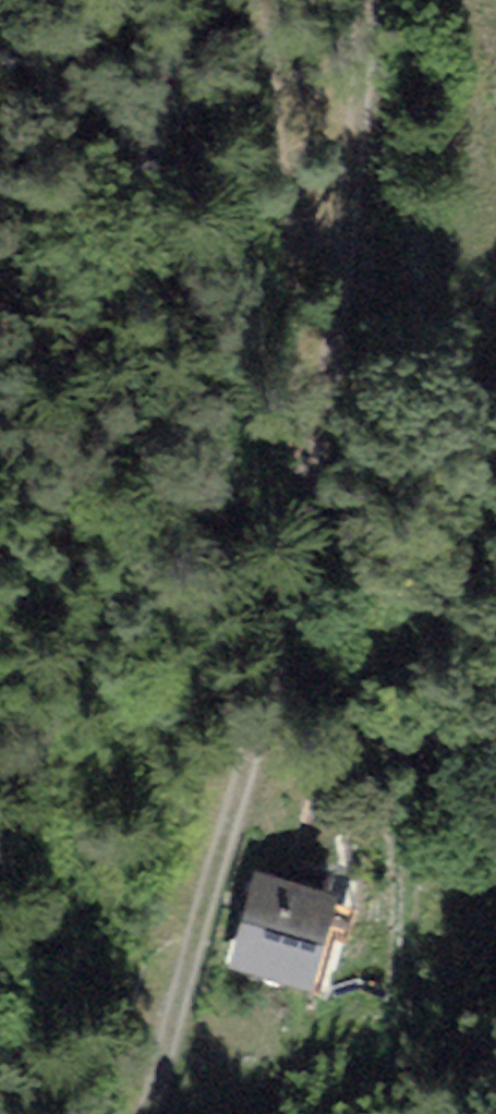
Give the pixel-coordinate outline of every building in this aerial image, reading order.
[(333,898),(259,880),(237,969),(312,987),(333,898)]
